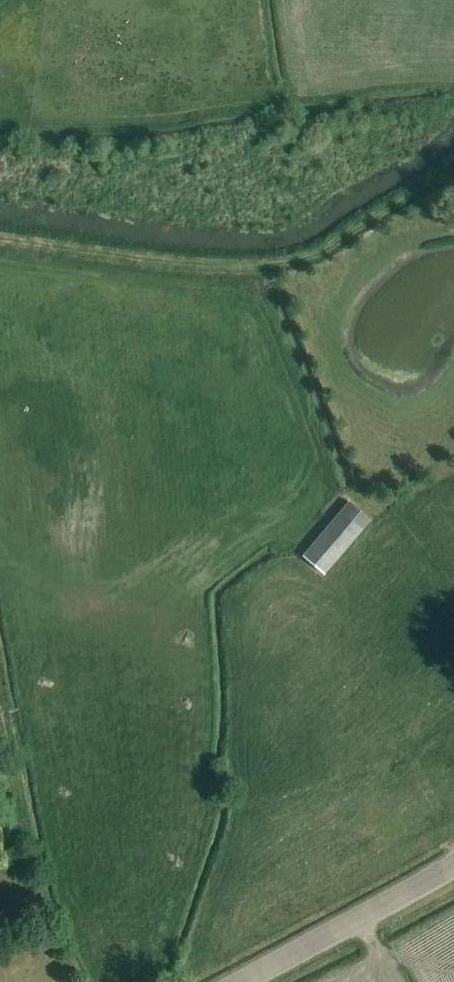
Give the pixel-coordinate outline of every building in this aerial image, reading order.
[(303,557),(324,574),(371,518),(350,501),(303,557)]
